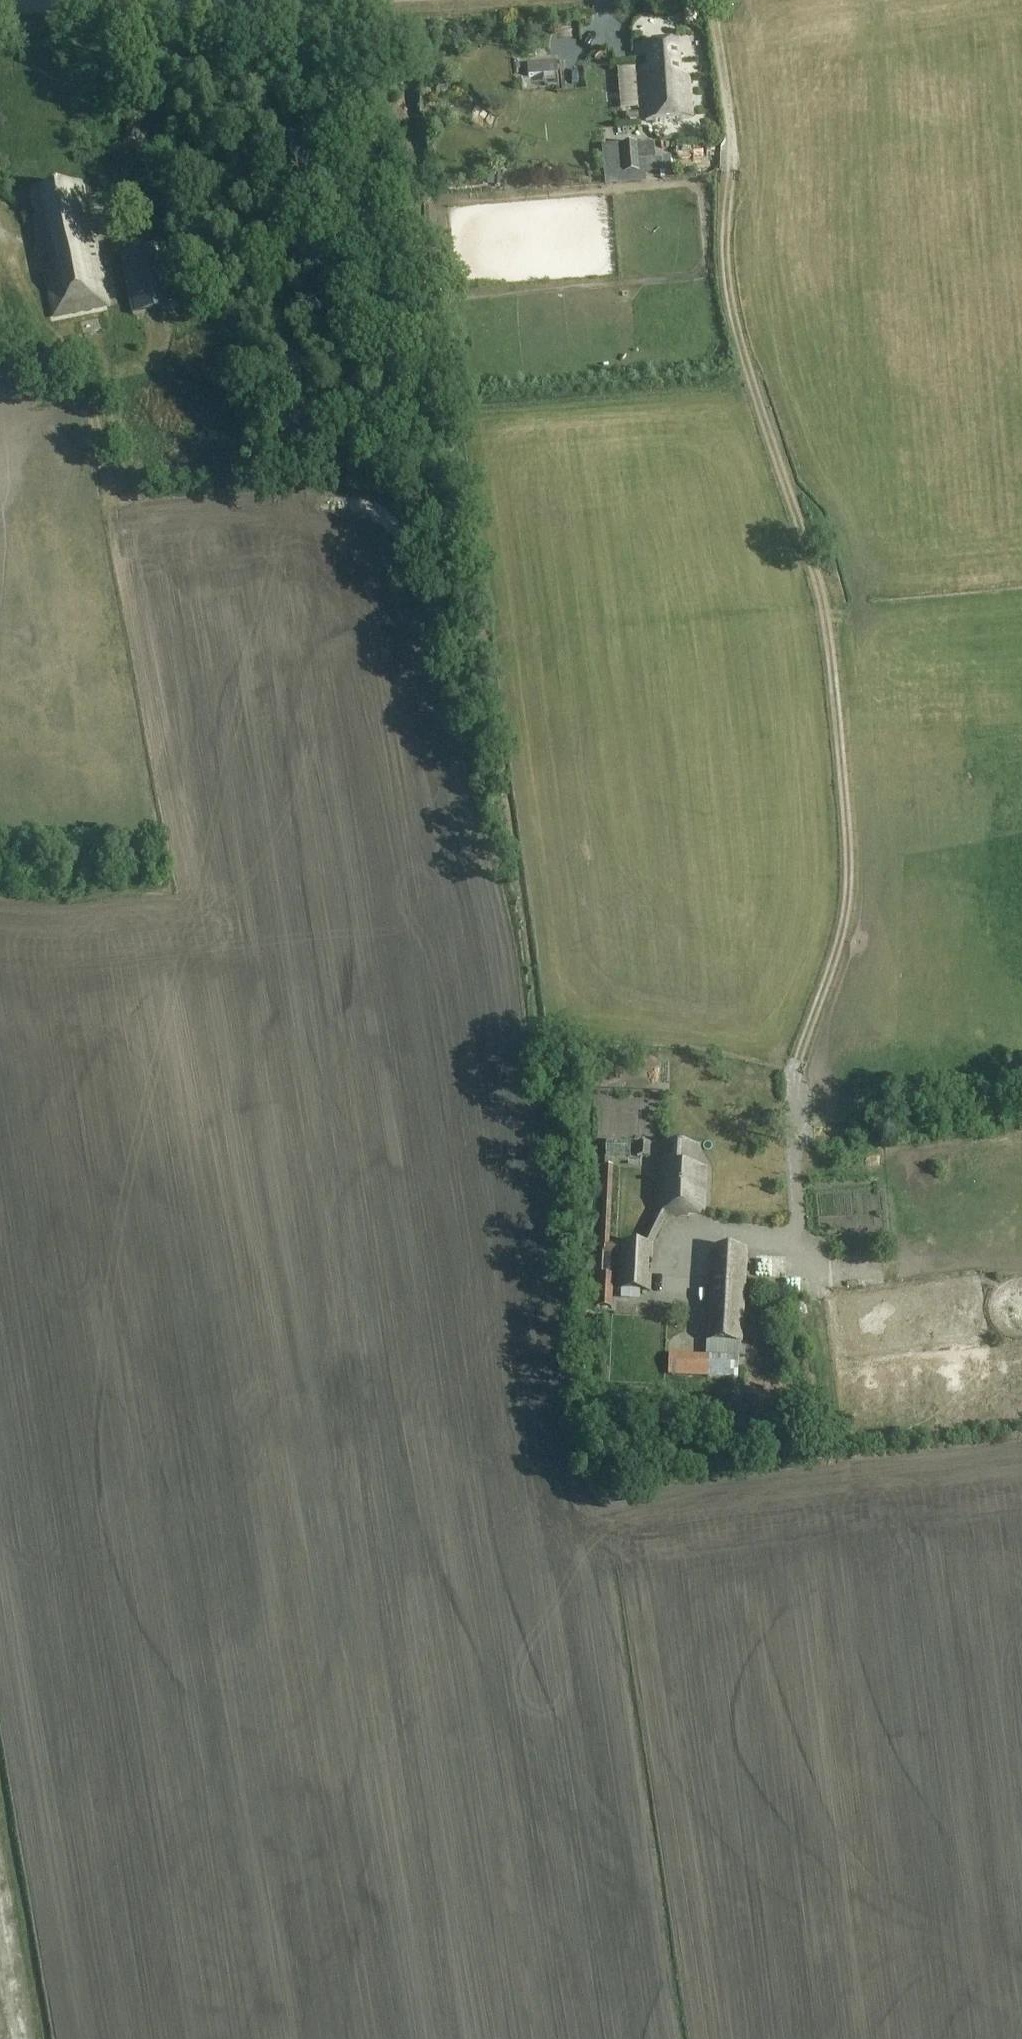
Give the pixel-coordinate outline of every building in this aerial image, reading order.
[(679,80),(676,46),(645,48),(647,71),(640,72),(644,124),(691,120),(687,79),(679,80)] [(556,63),(528,66),(528,77),(557,75),(556,63)] [(615,85),(627,81),(622,67),(610,72),(615,85)] [(623,175),(645,173),(663,172),(663,160),(656,160),(655,144),(621,146),(623,175)] [(621,146),(602,147),(605,184),(605,187),(646,184),(646,181),(645,173),(623,175),(621,146)] [(88,223),(80,186),(33,196),(38,220),(35,221),(42,257),(50,255),(53,269),(44,271),(54,318),(107,307),(90,223),(88,223)] [(120,259),(131,319),(178,310),(167,250),(120,259)] [(66,330),(88,329),(87,319),(66,320),(66,330)] [(604,1159),(622,1159),(623,1141),(604,1141),(604,1159)] [(650,1157),(651,1143),(637,1143),(636,1157),(650,1157)] [(662,1147),(658,1214),(688,1216),(688,1210),(704,1210),(701,1169),(693,1169),(694,1149),(662,1147)] [(609,1246),(614,1168),(601,1168),(600,1182),(604,1182),(600,1257),(617,1258),(618,1246),(609,1246)] [(653,1244),(620,1242),(617,1291),(650,1293),(651,1276),(648,1275),(649,1260),(652,1260),(653,1244)] [(739,1344),(742,1345),(748,1249),(711,1247),(710,1263),(713,1263),(713,1275),(709,1275),(707,1314),(712,1314),(711,1324),(706,1324),(705,1343),(709,1343),(739,1344)] [(738,1377),(739,1357),(739,1344),(709,1343),(708,1356),(707,1376),(738,1377)]
